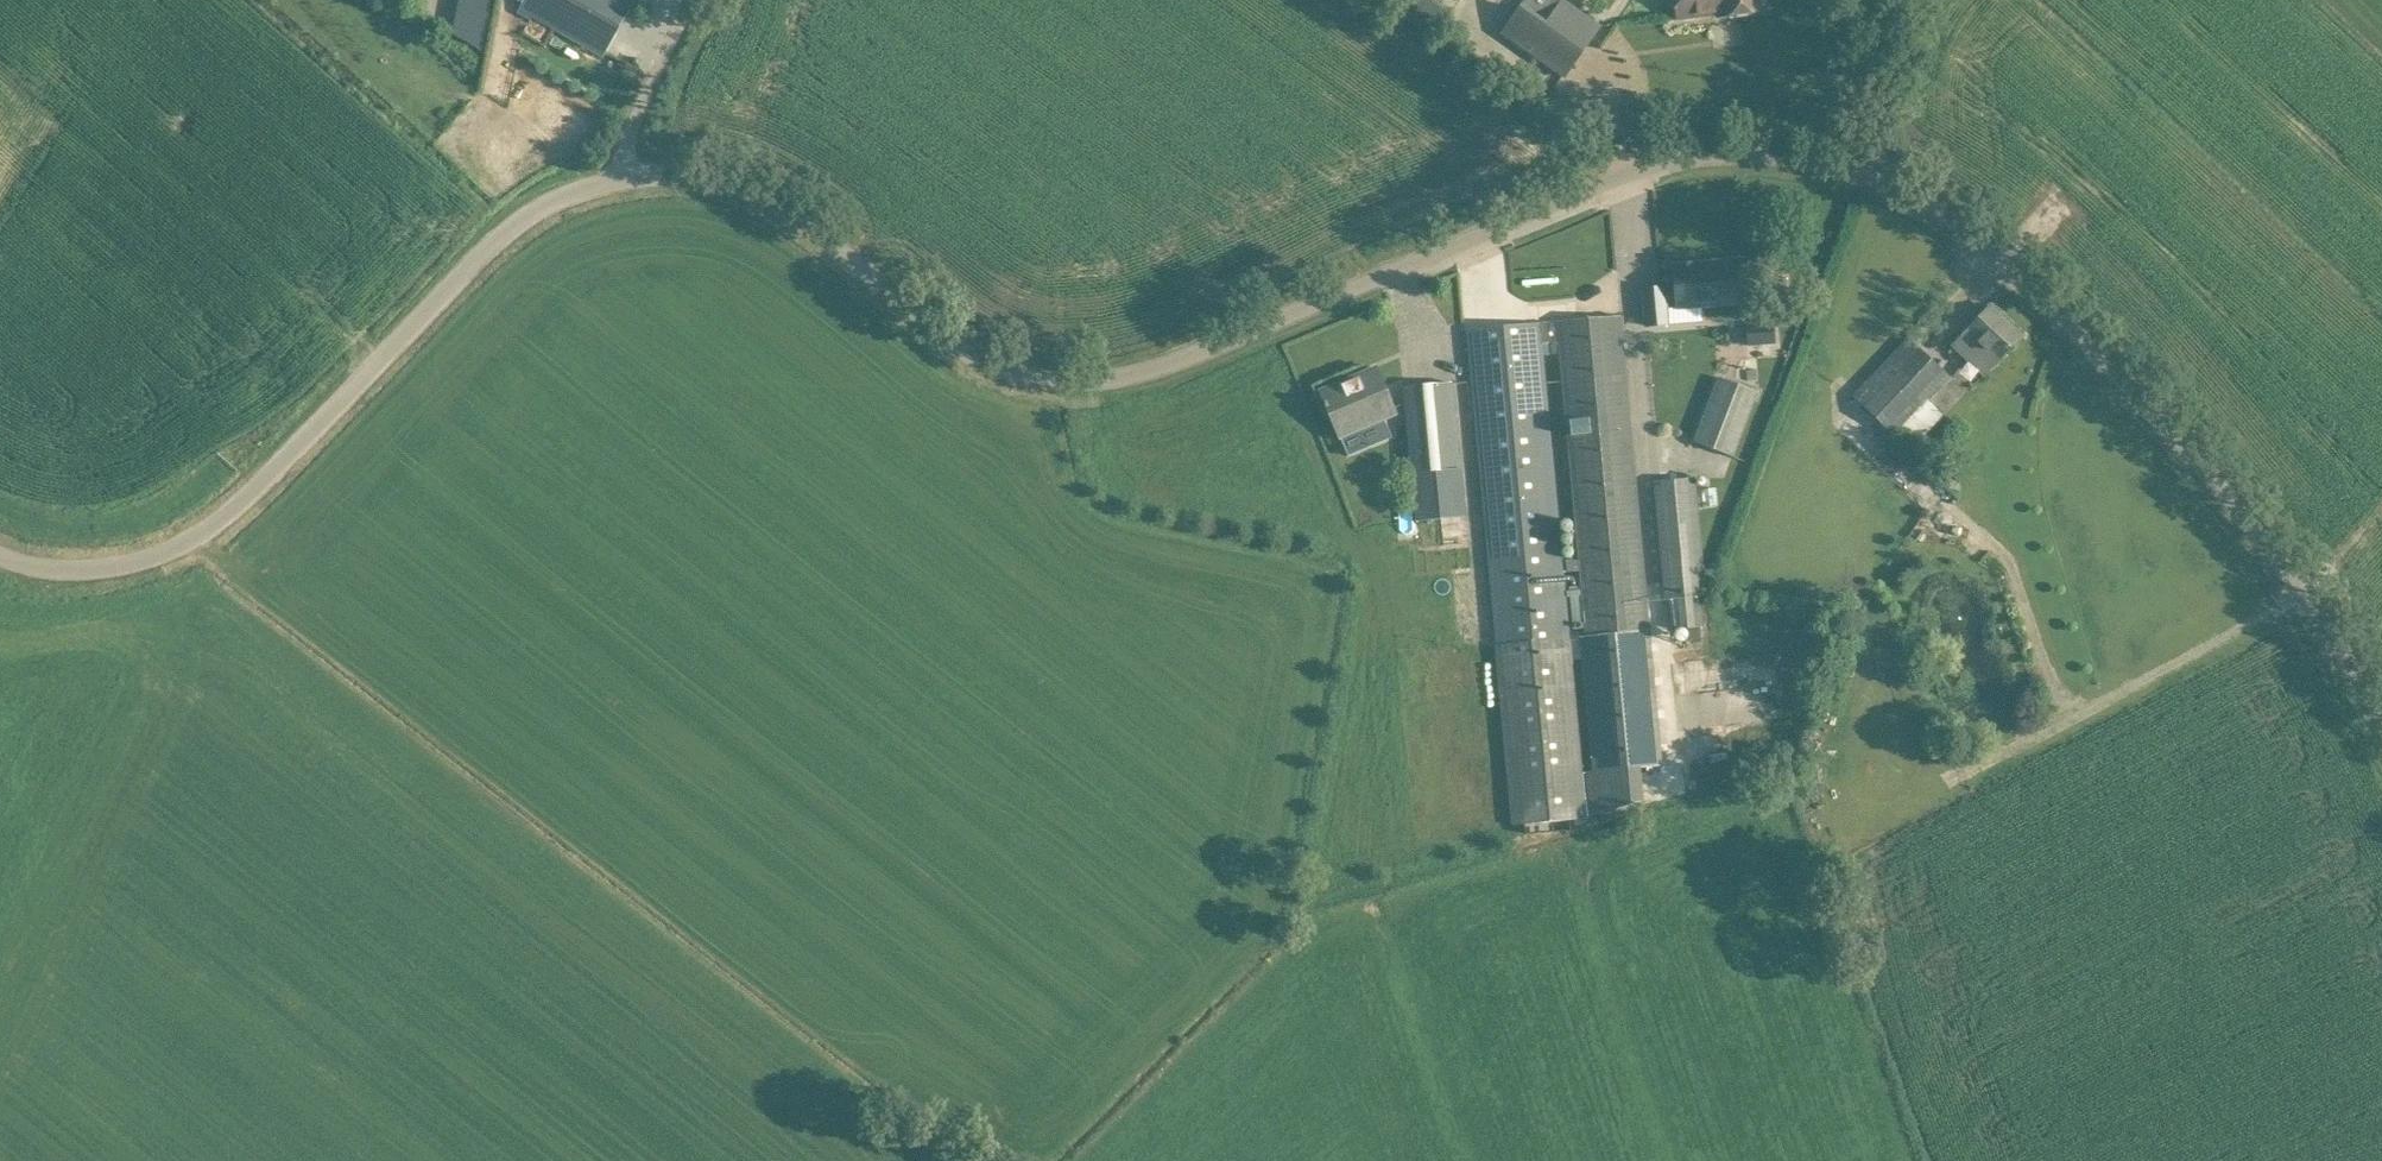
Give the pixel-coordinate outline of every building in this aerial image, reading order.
[(538,12),(607,51),(634,3),(629,0),(523,0),(522,3),(538,12)] [(1561,0),(1523,0),(1501,32),(1564,77),(1599,27),(1561,0)] [(1764,9),(1763,0),(1676,0),(1678,18),(1726,12),(1726,15),(1764,10),(1764,9)] [(1753,303),(1751,283),(1749,260),(1729,261),(1729,266),(1715,267),(1715,263),(1691,265),(1690,263),(1685,263),(1685,265),(1674,266),(1676,293),(1664,294),(1664,288),(1643,290),(1646,326),(1669,324),(1668,310),(1753,303)] [(1983,376),(2005,353),(2021,335),(1991,306),(1974,323),(1952,348),(1983,376)] [(1556,321),(1558,345),(1578,560),(1566,561),(1567,572),(1563,572),(1570,638),(1580,637),(1593,772),(1582,773),(1543,357),(1549,356),(1548,342),(1551,342),(1550,322),(1467,329),(1497,645),(1512,826),(1586,818),(1586,816),(1643,800),(1641,768),(1662,766),(1622,339),(1620,316),(1556,321)] [(1774,323),(1745,325),(1747,346),(1775,344),(1774,323)] [(1929,401),(1949,379),(1907,339),(1852,397),(1882,424),(1896,437),(1904,429),(1918,443),(1944,416),(1929,401)] [(1364,442),(1359,430),(1374,424),(1396,414),(1376,368),(1375,368),(1376,373),(1344,386),(1342,382),(1320,391),(1325,402),(1323,402),(1326,408),(1327,407),(1340,438),(1345,450),(1364,442)] [(1734,456),(1758,392),(1718,377),(1694,441),(1734,456)] [(1464,518),(1459,468),(1451,383),(1404,387),(1416,523),(1464,518)] [(1672,630),(1699,627),(1698,596),(1703,596),(1693,480),(1653,483),(1661,581),(1662,581),(1664,601),(1670,600),(1672,630)] [(1752,749),(1756,759),(1768,755),(1765,745),(1752,749)]
